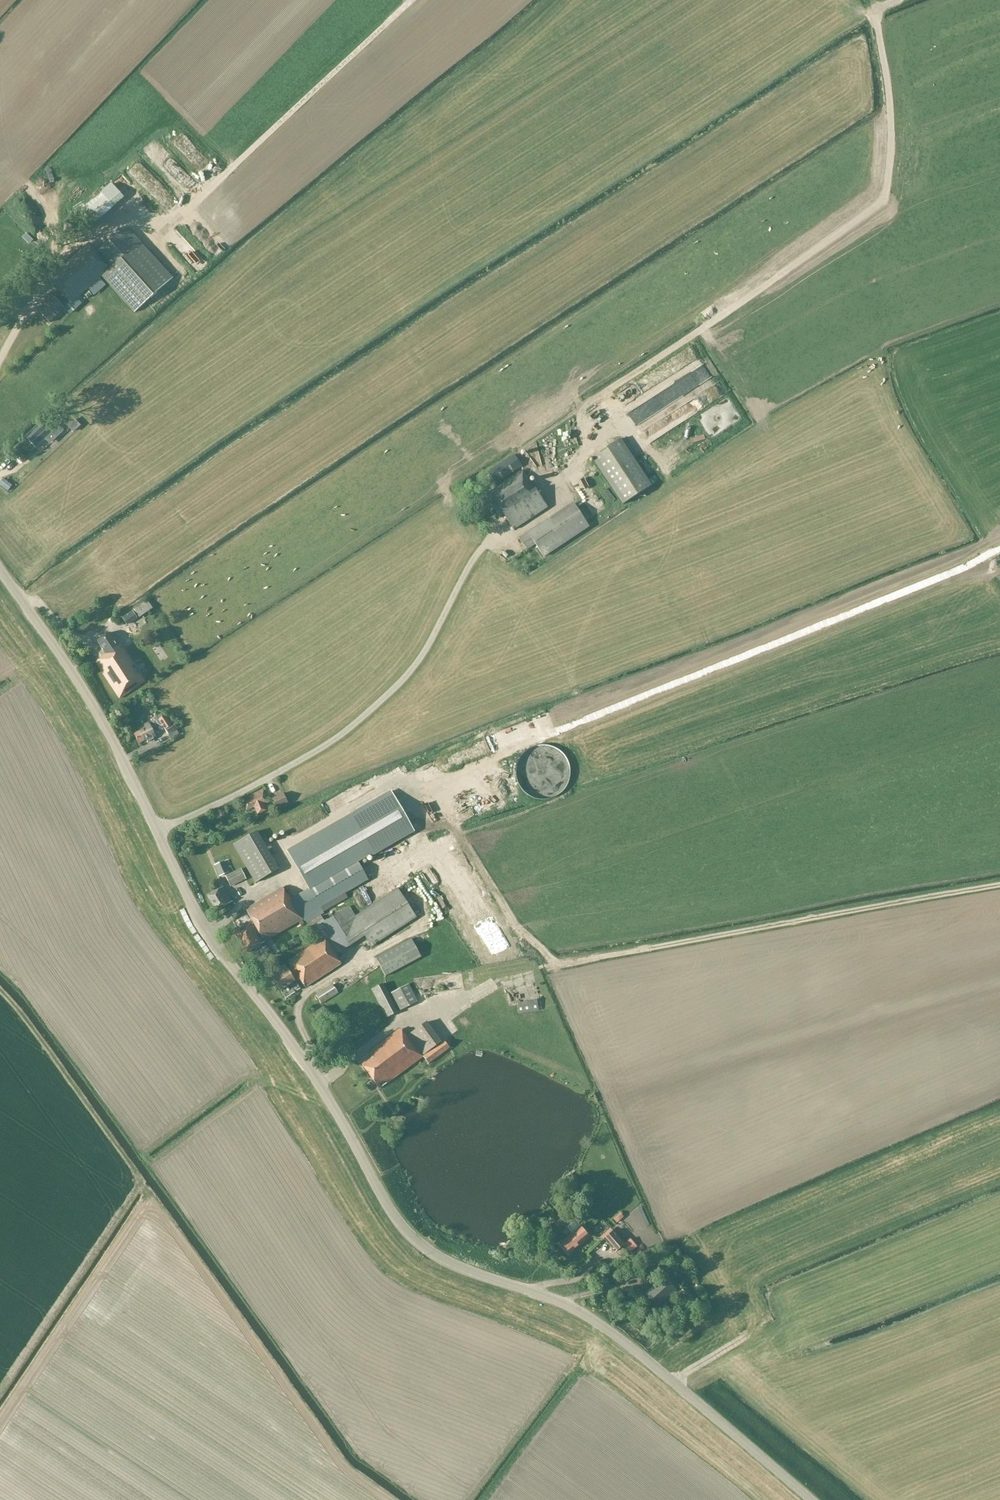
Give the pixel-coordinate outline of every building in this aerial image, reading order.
[(191,147),(184,157),(197,167),(205,157),(191,147)] [(86,231),(114,207),(101,193),(74,217),(86,231)] [(127,228),(98,254),(90,245),(50,280),(59,291),(53,296),(52,296),(47,300),(49,303),(38,312),(49,324),(65,310),(64,308),(70,303),(70,304),(101,276),(135,314),(173,280),(127,228)] [(14,312),(29,297),(24,291),(8,307),(14,312)] [(579,353),(581,358),(593,353),(591,348),(579,353)] [(68,425),(74,431),(79,426),(74,420),(68,425)] [(40,428),(28,439),(37,448),(48,437),(40,428)] [(620,438),(591,458),(622,505),(651,486),(620,438)] [(514,455),(488,474),(495,484),(522,466),(514,455)] [(529,466),(532,462),(527,459),(522,465),(530,470),(532,468),(529,466)] [(585,466),(591,477),(598,473),(592,462),(585,466)] [(524,471),(486,496),(500,517),(504,514),(514,530),(548,508),(524,471)] [(8,491),(12,486),(3,479),(0,483),(0,485),(8,491)] [(555,486),(562,501),(568,498),(562,483),(555,486)] [(588,504),(593,512),(601,507),(589,488),(585,491),(591,501),(588,504)] [(543,557),(589,527),(574,504),(549,521),(548,520),(519,539),(527,551),(535,545),(543,557)] [(148,601),(123,617),(126,622),(137,615),(139,618),(153,609),(148,601)] [(107,656),(96,663),(119,698),(145,682),(127,655),(126,654),(123,648),(121,645),(120,645),(118,647),(114,640),(109,633),(108,634),(97,641),(107,656)] [(165,716),(158,720),(166,731),(172,727),(165,716)] [(157,738),(149,724),(141,728),(142,730),(134,734),(139,744),(147,740),(148,743),(157,738)] [(484,754),(495,750),(493,745),(482,749),(484,754)] [(516,770),(516,773),(516,775),(516,778),(517,780),(517,782),(518,785),(520,787),(521,789),(522,791),(524,792),(526,794),(528,795),(530,797),(532,798),(535,799),(536,799),(539,800),(541,800),(543,800),(545,800),(547,800),(550,799),(552,798),(554,797),(556,796),(558,795),(560,794),(562,792),(564,790),(565,788),(566,786),(568,784),(569,782),(569,780),(570,777),(570,775),(570,773),(570,770),(570,768),(569,766),(569,763),(568,761),(567,759),(565,757),(564,755),(562,753),(560,752),(559,750),(557,749),(554,748),(552,747),(550,746),(548,746),(545,746),(543,745),(541,746),(538,746),(536,746),(534,747),(531,748),(529,749),(527,750),(525,752),(524,753),(522,755),(521,757),(519,759),(518,761),(517,763),(517,766),(516,768),(516,770)] [(263,790),(250,796),(251,799),(243,802),(247,811),(255,807),(258,815),(267,810),(265,805),(269,803),(263,790)] [(297,921),(367,881),(369,880),(358,862),(373,853),(373,854),(413,830),(391,792),(288,851),(288,852),(309,890),(291,900),(289,895),(287,896),(282,888),(245,910),(259,933),(255,935),(249,926),(235,934),(246,954),(260,945),(298,923),(297,921)] [(284,793),(272,798),(276,809),(288,803),(284,793)] [(256,832),(234,845),(256,883),(278,870),(256,832)] [(229,873),(224,861),(214,866),(219,877),(229,873)] [(225,876),(230,888),(246,880),(241,869),(225,876)] [(224,887),(208,895),(217,911),(232,902),(224,887)] [(422,891),(428,901),(432,899),(426,889),(422,891)] [(350,907),(325,923),(321,916),(307,925),(312,933),(318,930),(323,938),(288,960),(292,966),(287,969),(285,965),(278,969),(279,972),(272,977),(280,990),(295,980),(294,979),(298,976),(305,987),(341,964),(336,956),(337,955),(365,937),(372,947),(416,918),(398,890),(356,917),(350,907)] [(413,938),(421,934),(417,925),(409,929),(413,938)] [(411,939),(376,958),(386,977),(421,958),(411,939)] [(461,974),(415,980),(417,994),(463,987),(461,974)] [(530,976),(505,982),(507,989),(516,987),(518,995),(526,993),(526,990),(533,989),(532,985),(525,986),(524,981),(531,980),(530,976)] [(383,984),(372,990),(386,1018),(397,1013),(383,984)] [(333,985),(316,996),(321,1004),(338,994),(333,985)] [(408,985),(392,993),(401,1011),(417,1003),(408,985)] [(537,1000),(517,1003),(519,1014),(539,1011),(537,1000)] [(324,1007),(316,1013),(322,1022),(330,1017),(324,1007)] [(369,1053),(372,1058),(362,1065),(379,1089),(423,1057),(429,1064),(450,1048),(444,1041),(441,1044),(426,1023),(406,1038),(400,1030),(369,1053)] [(620,1213),(613,1219),(617,1224),(624,1217),(620,1213)] [(580,1227),(561,1244),(569,1253),(588,1237),(580,1227)] [(613,1232),(604,1239),(615,1252),(624,1245),(613,1232)] [(648,1272),(666,1265),(662,1256),(645,1263),(648,1272)] [(660,1271),(667,1279),(677,1271),(669,1262),(660,1271)] [(664,1278),(646,1294),(657,1306),(675,1291),(664,1278)] [(699,1307),(683,1289),(680,1292),(696,1310),(699,1307)]
